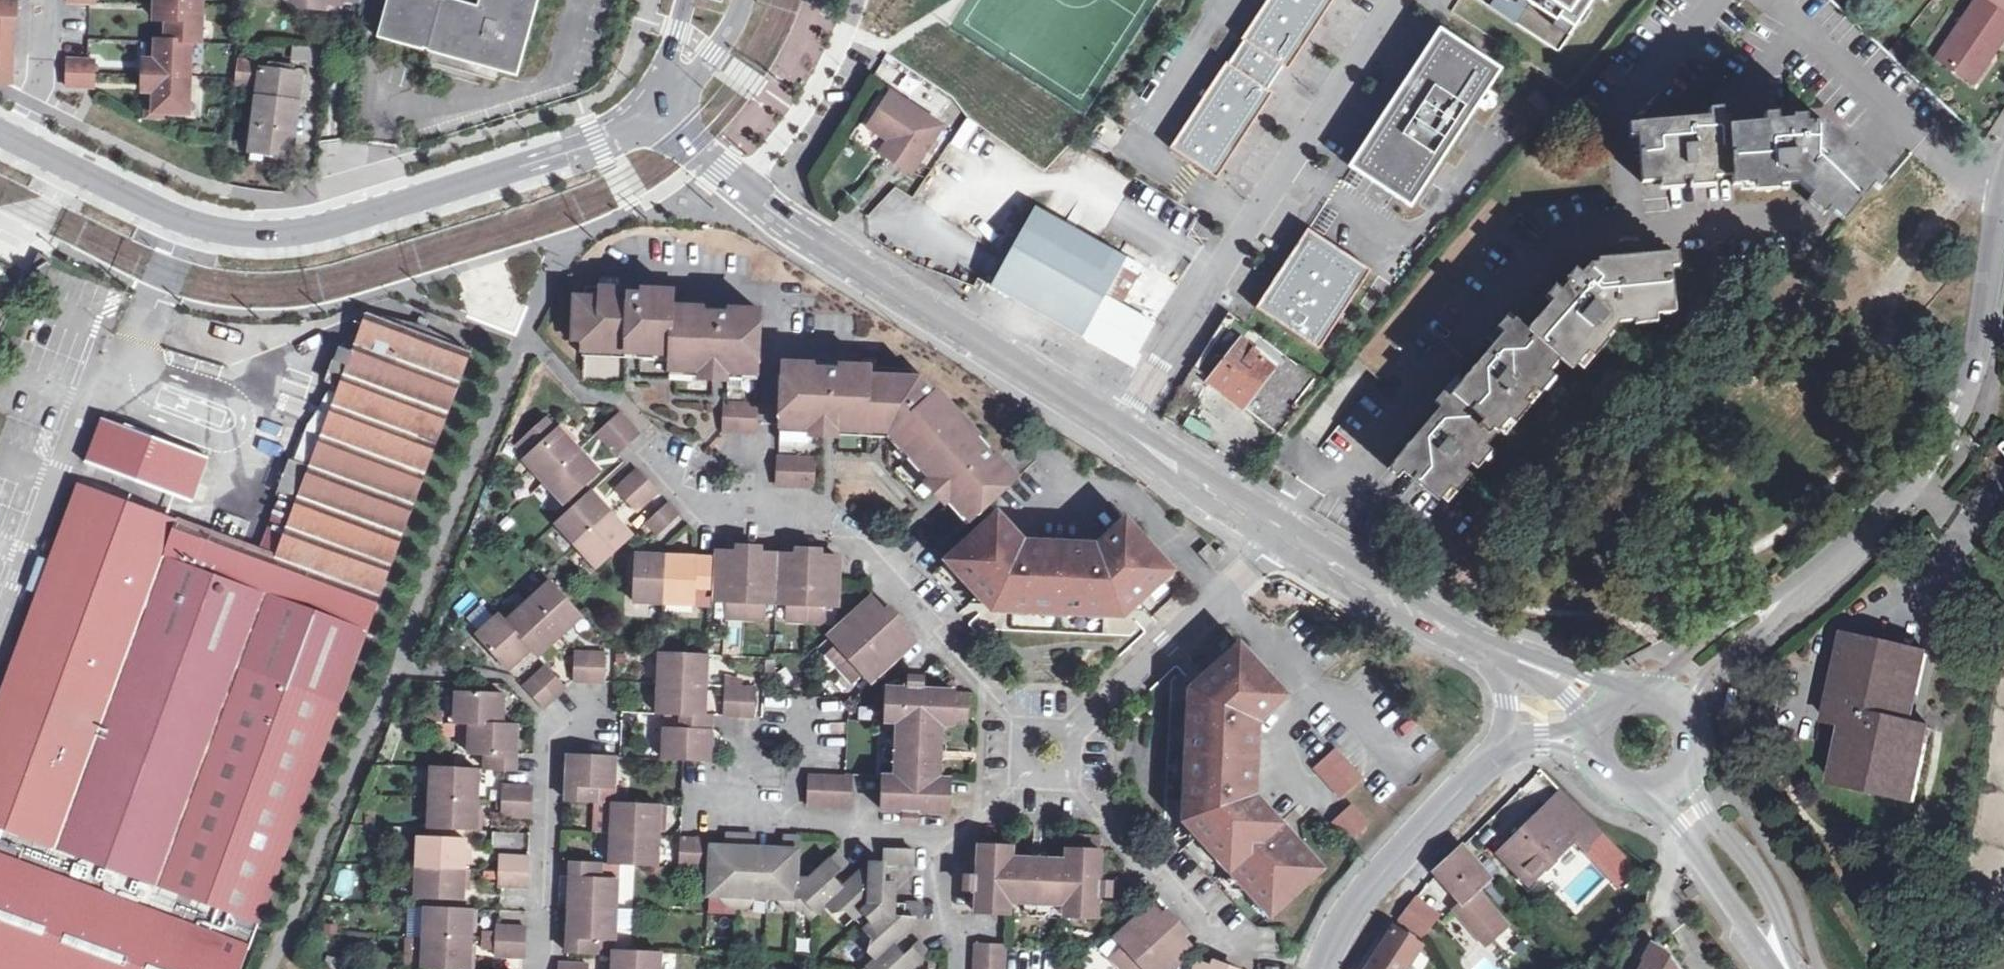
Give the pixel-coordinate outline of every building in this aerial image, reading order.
[(173,22),(160,22),(160,44),(149,43),(148,66),(160,66),(159,94),(147,93),(146,116),(187,116),(190,45),(200,45),(201,0),(173,0),(173,22)] [(304,9),(327,10),(327,4),(343,6),(343,0),(296,0),(304,9)] [(477,9),(448,0),(445,0),(428,54),(516,80),(535,0),(480,0),(477,9)] [(1170,148),(1216,178),(1272,92),(1268,89),(1283,66),(1288,69),(1334,0),(1268,0),(1242,40),(1244,41),(1229,64),(1226,63),(1170,148)] [(1580,30),(1600,0),(1534,0),(1580,30)] [(1970,81),(2003,33),(2003,0),(1974,0),(1935,56),(1970,81)] [(12,75),(14,22),(18,22),(18,6),(0,5),(0,75),(12,75)] [(1439,34),(1354,163),(1412,202),(1498,72),(1439,34)] [(253,87),(255,59),(236,58),(234,86),(253,87)] [(94,64),(67,64),(67,90),(95,91),(94,64)] [(302,77),(262,73),(254,154),(293,159),(302,77)] [(870,126),(890,140),(896,144),(888,157),(912,172),(942,126),(892,93),(870,126)] [(1779,185),(1800,184),(1842,220),(1881,173),(1853,148),(1855,145),(1830,124),(1828,126),(1821,121),(1793,123),(1792,119),(1728,124),(1727,115),(1638,122),(1642,180),(1732,174),(1733,183),(1778,181),(1779,185)] [(896,144),(890,140),(882,152),(888,157),(896,144)] [(293,159),(254,154),(253,168),(292,171),(293,159)] [(1130,365),(1153,324),(1119,304),(1141,265),(1038,206),(992,286),(1056,323),(1054,327),(1082,343),(1085,339),(1130,365)] [(1308,229),(1255,308),(1318,350),(1370,271),(1308,229)] [(1607,336),(1620,321),(1635,320),(1635,315),(1675,311),(1671,252),(1599,257),(1599,262),(1590,263),(1581,272),(1578,270),(1528,330),(1516,318),(1393,462),(1439,500),(1561,358),(1573,368),(1603,334),(1607,336)] [(675,293),(587,291),(586,299),(585,348),(673,351),(673,362),(672,368),(759,373),(762,314),(673,310),(675,293)] [(585,348),(586,299),(575,300),(573,347),(585,348)] [(1281,440),(1323,386),(1227,313),(1192,368),(1281,440)] [(486,359),(369,314),(354,352),(341,348),(328,382),(335,385),(333,392),(338,393),(324,429),(311,425),(296,463),(292,461),(282,485),(287,488),(262,552),(79,485),(0,701),(0,968),(235,968),(450,412),(465,418),(486,359)] [(673,351),(585,348),(585,359),(673,362),(673,351)] [(759,373),(672,368),(672,378),(759,382),(759,373)] [(913,372),(784,368),(782,425),(813,426),(890,429),(947,490),(974,520),(1019,481),(946,401),(942,405),(913,372)] [(756,408),(726,407),(725,433),(755,433),(756,408)] [(640,436),(622,416),(611,426),(629,447),(640,436)] [(209,458),(103,419),(87,464),(193,503),(209,458)] [(813,426),(782,425),(782,436),(886,441),(965,528),(974,520),(947,490),(890,429),(813,426)] [(629,447),(611,426),(600,436),(618,457),(629,447)] [(559,431),(524,463),(544,486),(580,454),(559,431)] [(599,475),(580,454),(544,486),(564,508),(599,475)] [(815,489),(816,455),(776,454),(775,488),(815,489)] [(617,494),(627,504),(650,483),(640,472),(617,494)] [(650,483),(627,504),(636,515),(659,494),(650,483)] [(612,518),(590,495),(555,527),(576,550),(612,518)] [(680,517),(670,507),(648,526),(658,538),(680,517)] [(612,518),(576,550),(597,572),(632,540),(612,518)] [(1129,635),(1179,577),(1129,527),(1105,527),(1103,550),(1032,543),(1029,525),(990,524),(948,568),(948,591),(962,606),(985,631),(1129,635)] [(754,558),(719,556),(717,604),(729,604),(728,623),(765,624),(766,606),(789,608),(788,626),(825,626),(825,608),(836,608),(838,561),(792,559),(754,558)] [(667,559),(636,558),(633,606),(666,606),(667,559)] [(700,561),(667,559),(666,606),(694,607),(696,592),(712,593),(714,562),(700,561)] [(531,605),(562,640),(585,619),(552,586),(531,605)] [(920,641),(878,595),(835,634),(842,643),(832,652),(857,680),(868,670),(877,680),(920,641)] [(562,640),(531,605),(509,626),(533,652),(540,660),(562,640)] [(509,626),(501,617),(478,638),(510,672),(533,652),(509,626)] [(1286,697),(1224,632),(1171,680),(1166,827),(1173,839),(1173,840),(1189,859),(1214,885),(1236,865),(1256,888),(1252,892),(1263,904),(1267,900),(1278,913),(1320,874),(1253,798),(1256,720),(1286,697)] [(1928,657),(1848,638),(1833,710),(1839,712),(1836,726),(1854,731),(1851,746),(1844,745),(1835,784),(1916,803),(1927,747),(1919,745),(1923,728),(1905,724),(1911,695),(1920,697),(1928,657)] [(591,656),(576,656),(574,683),(590,684),(591,656)] [(606,657),(591,656),(590,684),(605,685),(606,657)] [(707,657),(658,656),(657,683),(705,685),(706,685),(707,657)] [(567,690),(547,669),(525,689),(546,711),(567,690)] [(657,683),(657,715),(681,716),(705,716),(705,685),(657,683)] [(741,690),(725,689),(724,717),(740,718),(741,690)] [(753,692),(741,690),(740,718),(753,719),(753,692)] [(969,696),(887,692),(886,713),(898,713),(898,729),(896,781),(897,796),(883,795),(883,812),(950,815),(950,784),(939,783),(941,729),(968,729),(969,696)] [(504,696),(458,694),(456,723),(471,725),(503,726),(504,696)] [(898,713),(886,713),(885,729),(898,729),(898,713)] [(710,726),(710,717),(705,716),(681,716),(680,731),(664,730),(662,761),(709,763),(710,726)] [(503,726),(471,725),(470,754),(487,755),(486,771),(515,772),(516,750),(518,727),(503,726)] [(1359,780),(1332,750),(1312,767),(1339,798),(1359,780)] [(615,761),(571,758),(567,802),(598,804),(598,790),(615,790),(615,761)] [(480,771),(433,769),(432,799),(478,801),(480,771)] [(852,780),(810,778),(809,808),(851,810),(852,780)] [(897,796),(896,781),(883,782),(883,795),(897,796)] [(534,788),(504,787),(503,802),(533,803),(534,788)] [(1524,810),(1503,830),(1509,836),(1489,854),(1520,886),(1569,843),(1583,857),(1602,839),(1553,796),(1530,816),(1524,810)] [(478,801),(432,799),(430,830),(477,832),(478,801)] [(533,803),(503,802),(502,818),(533,819),(533,803)] [(662,807),(614,806),(613,835),(660,837),(662,807)] [(1350,808),(1330,825),(1346,844),(1365,825),(1350,808)] [(660,837),(613,835),(610,865),(658,867),(660,837)] [(727,858),(712,857),(712,870),(710,898),(720,898),(725,909),(739,910),(742,837),(727,836),(727,858)] [(742,837),(739,910),(752,910),(758,900),(768,901),(770,860),(755,860),(757,838),(742,837)] [(466,839),(419,838),(417,868),(464,870),(466,839)] [(1012,848),(980,847),(978,879),(977,915),(995,916),(996,903),(1010,903),(1066,906),(1077,906),(1077,921),(1097,921),(1100,838),(1068,838),(1067,864),(1012,861),(1012,848)] [(697,841),(681,840),(680,868),(695,869),(697,841)] [(785,861),(770,860),(768,901),(777,901),(783,912),(795,912),(798,880),(800,841),(786,840),(785,861)] [(712,841),(697,841),(695,869),(712,870),(712,857),(712,841)] [(1451,913),(1481,940),(1501,918),(1473,893),(1486,879),(1456,846),(1435,872),(1462,901),(1451,913)] [(842,890),(828,907),(835,915),(848,912),(855,922),(885,895),(888,866),(914,867),(915,852),(885,851),(884,865),(872,865),(871,872),(864,871),(842,890)] [(812,880),(798,880),(795,912),(804,913),(812,922),(828,907),(842,890),(833,880),(847,867),(838,857),(812,880)] [(530,859),(500,858),(499,872),(529,874),(530,859)] [(572,887),(571,909),(615,911),(616,882),(601,880),(603,866),(573,864),(572,887)] [(332,893),(353,899),(361,872),(340,866),(332,893)] [(464,870),(417,868),(417,897),(464,899),(464,870)] [(529,874),(499,872),(499,888),(529,889),(529,874)] [(1009,918),(1010,903),(996,903),(995,916),(1009,918)] [(1077,906),(1066,906),(1065,920),(1077,921),(1077,906)] [(420,942),(420,907),(408,907),(409,942),(420,942)] [(878,963),(896,947),(915,930),(915,921),(923,922),(923,907),(894,907),(865,932),(873,942),(871,954),(878,963)] [(1116,940),(1124,949),(1110,963),(1116,968),(1176,968),(1194,954),(1152,907),(1116,940)] [(1434,925),(1411,907),(1401,919),(1424,937),(1434,925)] [(426,909),(425,940),(472,942),(474,911),(426,909)] [(615,911),(571,909),(570,931),(569,953),(598,954),(599,942),(614,942),(615,911)] [(619,909),(619,936),(632,936),(632,909),(619,909)] [(1362,968),(1400,968),(1421,943),(1396,926),(1362,968)] [(527,929),(497,928),(496,943),(526,944),(527,929)] [(842,940),(845,961),(868,958),(865,936),(842,940)] [(425,940),(424,968),(471,968),(472,942),(425,940)] [(526,944),(496,943),(495,958),(526,959),(526,944)] [(896,947),(878,963),(870,968),(915,968),(929,956),(920,945),(905,957),(896,947)] [(976,945),(975,968),(1005,968),(1007,947),(976,945)] [(1665,961),(1647,951),(1636,968),(1637,968),(1669,968),(1665,961)] [(613,952),(613,964),(612,968),(659,968),(660,954),(613,952)]
